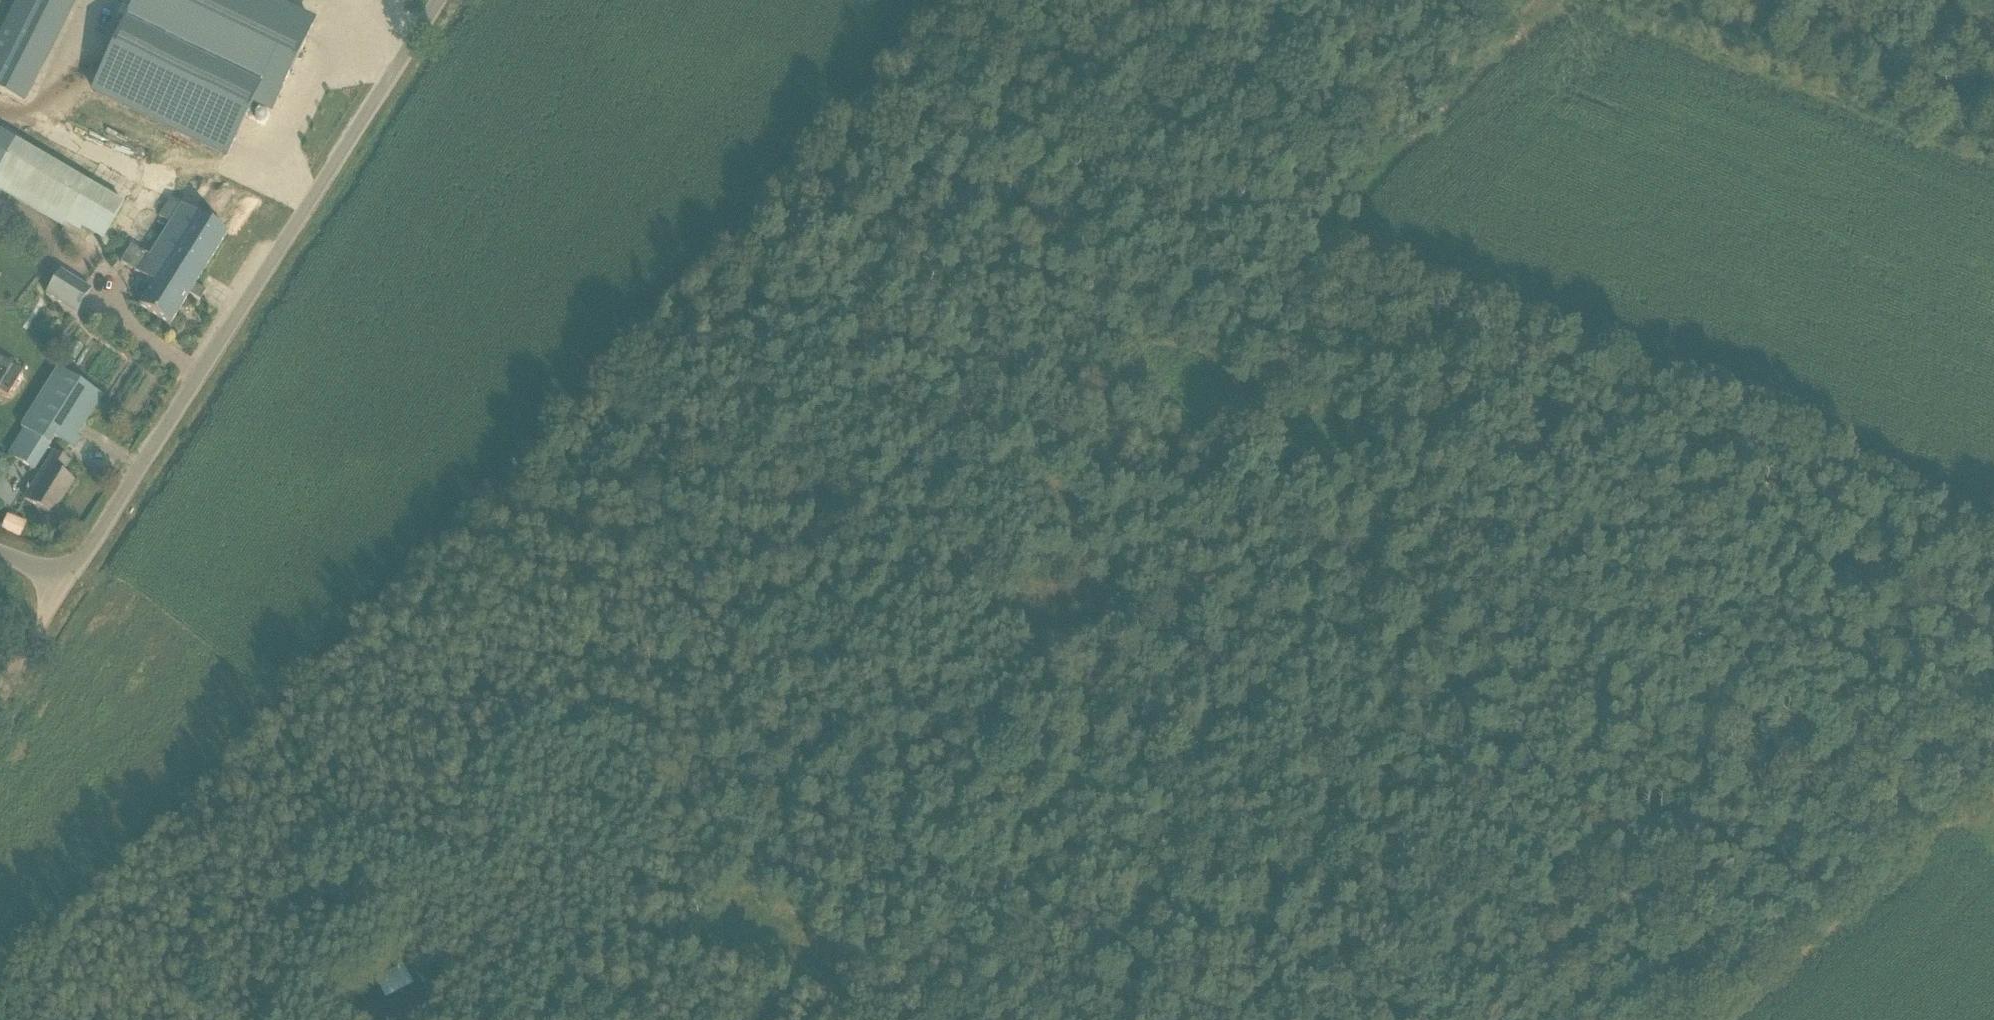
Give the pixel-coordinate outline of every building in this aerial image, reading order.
[(77,0),(16,0),(0,33),(0,93),(24,105),(77,0)] [(93,91),(227,155),(252,104),(271,113),(312,26),(259,0),(136,0),(93,91)] [(122,205),(0,133),(0,190),(62,226),(64,221),(79,230),(81,227),(103,239),(122,205)] [(219,229),(170,199),(158,217),(168,224),(148,256),(131,245),(120,263),(152,283),(139,307),(153,314),(170,325),(187,297),(195,302),(202,292),(194,287),(227,234),(219,229)] [(75,313),(90,290),(59,271),(45,295),(75,313)] [(0,360),(0,393),(7,398),(22,374),(0,360)] [(80,439),(76,437),(102,396),(85,386),(57,368),(19,429),(23,431),(20,438),(9,455),(33,470),(54,438),(73,451),(80,439)] [(52,517),(73,483),(61,475),(69,463),(54,453),(24,499),(52,517)] [(20,531),(9,525),(4,533),(15,539),(20,531)] [(384,997),(414,984),(405,963),(375,976),(384,997)]
